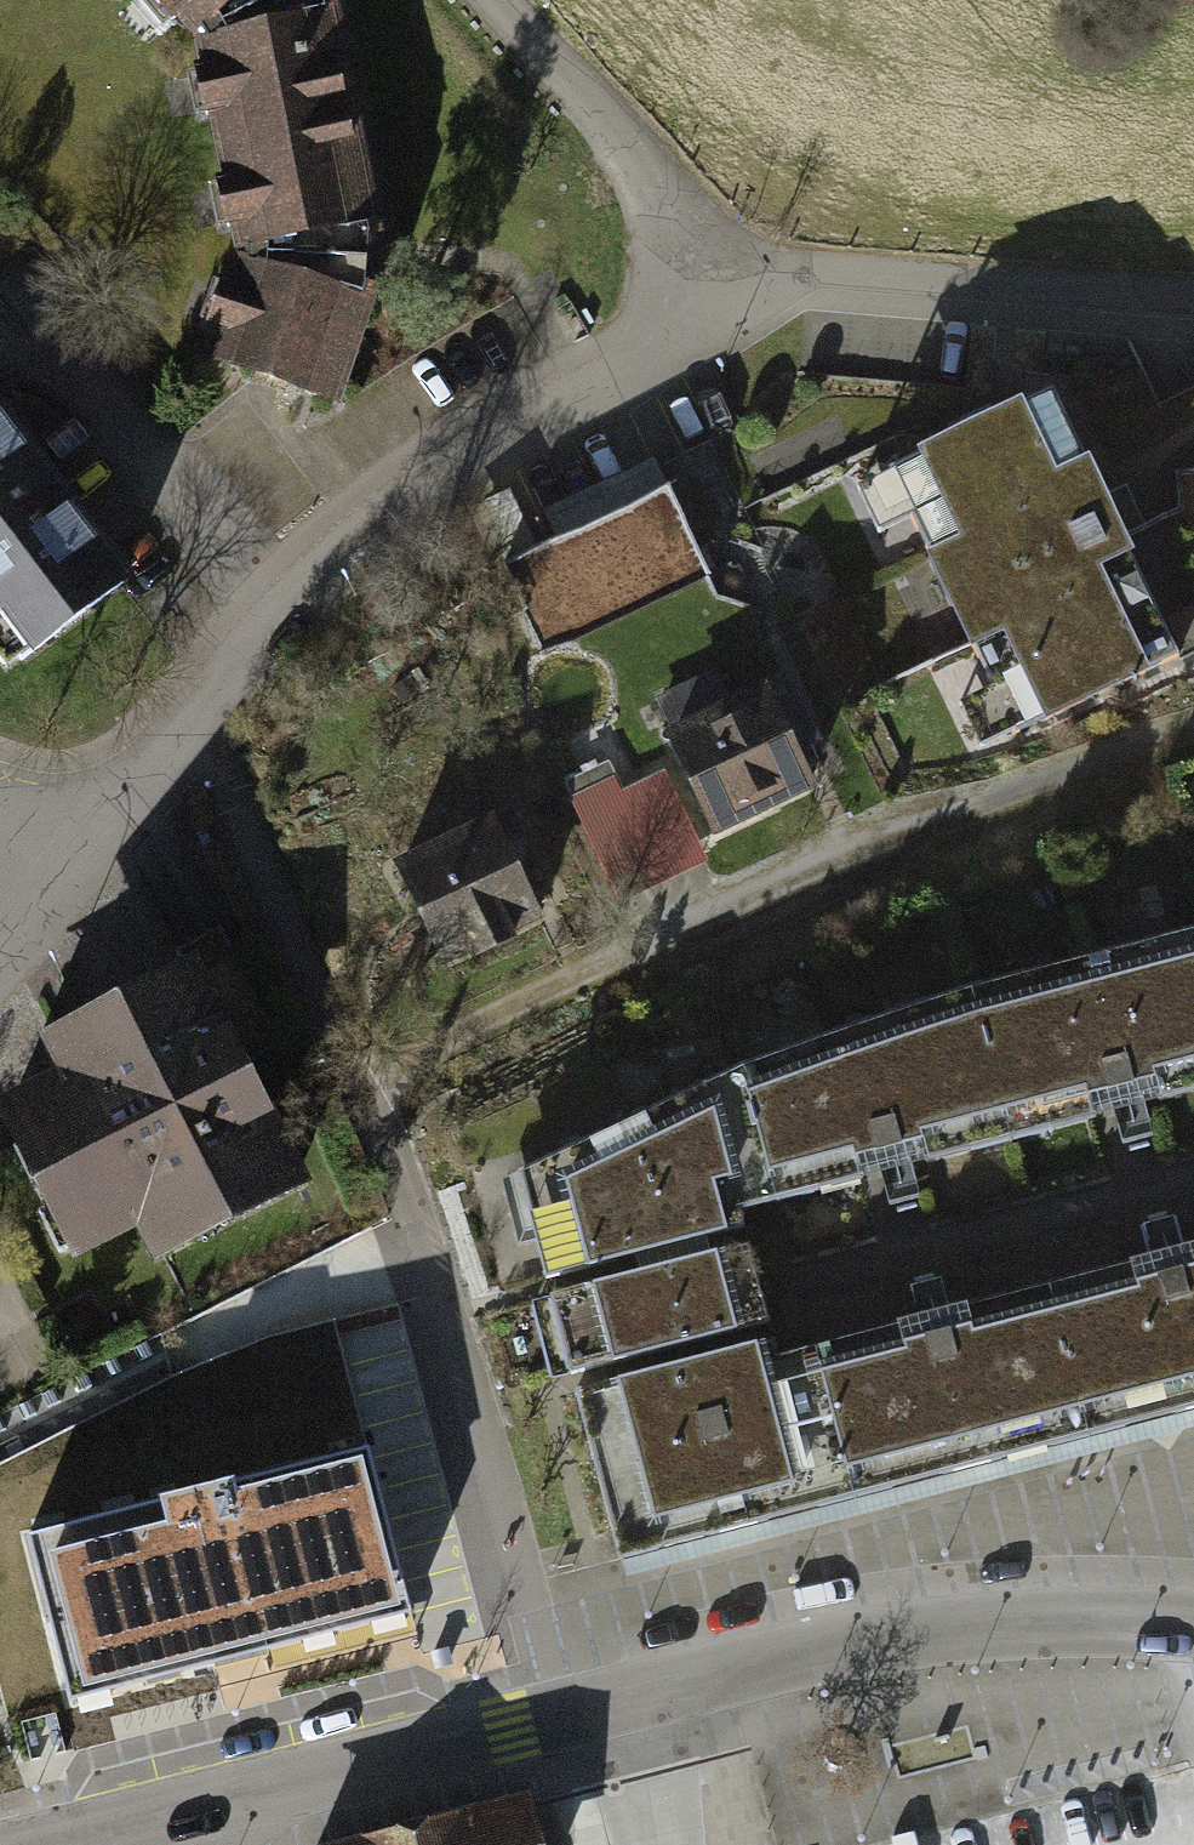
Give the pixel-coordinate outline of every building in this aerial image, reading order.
[(207,44),(252,0),(164,0),(207,44)] [(341,23),(202,50),(243,258),(382,230),(341,23)] [(338,416),(374,318),(240,269),(204,367),(338,416)] [(1056,401),(858,492),(978,753),(1176,662),(1056,401)] [(0,424),(0,653),(22,681),(134,593),(0,424)] [(710,575),(668,484),(502,561),(544,652),(710,575)] [(783,671),(661,730),(712,836),(816,785),(809,770),(821,765),(811,745),(820,740),(795,688),(792,690),(783,671)] [(607,759),(564,780),(572,795),(568,797),(618,901),(706,859),(662,768),(621,787),(607,759)] [(492,811),(391,859),(441,964),(470,951),(473,957),(512,938),(509,932),(542,917),(492,811)] [(1193,1070),(1193,950),(1162,959),(1193,1070)] [(0,1093),(0,1126),(69,1259),(132,1226),(150,1260),(307,1179),(188,951),(32,1032),(50,1067),(0,1093)] [(957,1161),(1193,1094),(1193,1070),(1162,959),(919,1028),(957,1161)] [(675,1097),(713,1230),(957,1161),(919,1028),(675,1097)] [(713,1230),(675,1097),(495,1192),(527,1294),(687,1254),(683,1238),(713,1230)] [(1025,1294),(1062,1436),(1193,1402),(1193,1252),(1025,1294)] [(687,1254),(527,1294),(551,1390),(580,1383),(711,1350),(687,1254)] [(1025,1294),(802,1352),(838,1493),(1062,1436),(1025,1294)] [(802,1352),(579,1408),(615,1550),(838,1493),(802,1352)] [(373,1448),(14,1540),(63,1731),(422,1639),(373,1448)] [(454,1823),(460,1844),(532,1844),(521,1806),(454,1823)] [(371,1844),(460,1844),(454,1823),(371,1844)]
